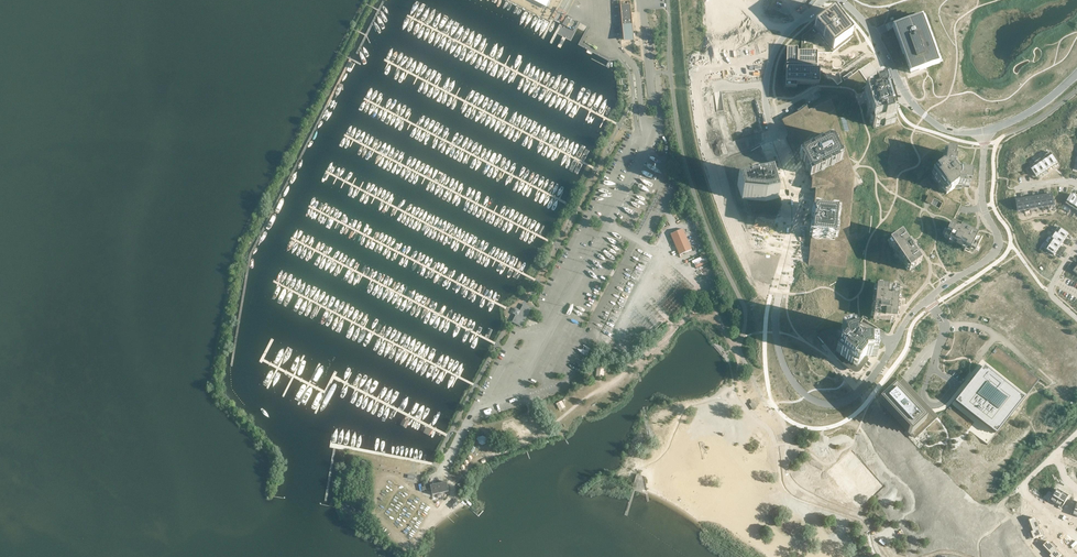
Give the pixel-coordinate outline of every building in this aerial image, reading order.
[(630,1),(620,2),(623,40),(633,39),(630,1)] [(801,36),(801,52),(813,53),(813,38),(818,34),(833,52),(853,36),(852,35),(834,11),(815,26),(802,36),(801,36)] [(921,17),(893,27),(910,73),(938,63),(921,17)] [(786,52),(786,84),(800,85),(816,85),(817,54),(817,53),(813,53),(801,52),(786,52)] [(896,123),(886,89),(885,86),(873,89),(874,92),(871,93),(864,95),(863,95),(864,97),(866,103),(873,127),(874,130),(874,129),(884,126),(896,123)] [(718,95),(714,95),(717,117),(730,159),(733,158),(738,172),(742,186),(740,186),(744,198),(746,199),(766,201),(782,197),(749,91),(722,100),(722,94),(718,95)] [(811,229),(808,256),(809,257),(815,266),(845,269),(849,232),(858,233),(861,202),(854,201),(855,192),(853,192),(853,189),(854,179),(854,177),(849,157),(850,157),(849,153),(852,152),(846,132),(849,131),(841,104),(836,106),(834,98),(809,110),(807,106),(805,104),(797,110),(798,112),(797,113),(796,110),(781,117),(780,117),(782,121),(787,131),(786,131),(787,132),(788,133),(787,133),(802,163),(800,164),(803,163),(806,169),(803,170),(804,171),(806,170),(813,185),(814,195),(812,222),(810,222),(809,222),(812,222),(813,222),(812,229),(809,229),(811,229)] [(956,155),(946,154),(945,160),(943,159),(942,166),(933,172),(931,173),(946,194),(957,187),(962,188),(967,188),(969,189),(971,176),(959,174),(958,174),(954,168),(956,155)] [(1057,163),(1051,154),(1046,157),(1052,166),(1057,163)] [(1045,156),(1040,160),(1047,170),(1052,166),(1046,157),(1046,156),(1045,156)] [(1040,160),(1035,163),(1042,173),(1047,170),(1040,160)] [(1035,163),(1029,167),(1030,168),(1028,170),(1029,172),(1032,170),(1033,172),(1035,175),(1036,177),(1042,173),(1035,163)] [(1047,193),(1044,193),(1045,196),(1046,196),(1048,206),(1054,205),(1052,195),(1047,195),(1047,193)] [(1033,195),(1033,198),(1034,198),(1036,208),(1042,207),(1040,197),(1036,197),(1035,195),(1033,195)] [(1066,204),(1071,208),(1076,199),(1076,198),(1072,195),(1066,204)] [(1024,197),(1021,197),(1021,200),(1023,200),(1024,210),(1030,209),(1029,199),(1024,199),(1024,197)] [(972,233),(952,223),(945,237),(975,252),(983,237),(977,234),(976,236),(974,235),(973,234),(973,232),(972,233)] [(1069,234),(1060,228),(1056,233),(1055,232),(1055,233),(1065,240),(1069,234)] [(691,250),(683,229),(670,235),(679,255),(691,250)] [(1065,240),(1055,233),(1051,238),(1061,245),(1065,240)] [(901,235),(889,243),(909,271),(921,263),(920,263),(901,235)] [(1061,245),(1051,238),(1048,243),(1058,250),(1061,245)] [(1049,244),(1045,249),(1049,252),(1047,254),(1048,254),(1050,255),(1051,253),(1054,255),(1058,250),(1048,243),(1049,244)] [(877,287),(876,287),(873,316),(873,319),(874,319),(896,321),(896,311),(899,312),(899,311),(898,311),(899,299),(900,300),(900,299),(898,299),(899,289),(877,287)] [(513,321),(522,325),(530,309),(522,305),(513,321)] [(829,349),(859,371),(867,361),(868,362),(868,361),(867,360),(867,358),(871,357),(871,354),(877,354),(876,343),(863,344),(862,345),(856,341),(857,339),(854,326),(839,330),(836,331),(819,335),(817,337),(823,343),(824,343),(829,349)] [(485,345),(482,344),(479,350),(485,353),(488,347),(485,345)] [(1028,372),(997,347),(985,362),(983,368),(967,388),(955,405),(994,436),(996,437),(1016,411),(1024,400),(1023,399),(1032,388),(1039,380),(1033,375),(1028,372)] [(894,389),(878,403),(910,437),(914,441),(925,430),(935,421),(938,419),(935,416),(917,396),(909,388),(902,381),(896,386),(894,389)] [(403,419),(399,425),(405,428),(410,419),(405,416),(403,419)] [(432,430),(426,427),(423,433),(428,436),(432,430)] [(484,450),(488,443),(481,440),(478,446),(484,450)] [(1045,444),(1034,456),(1039,461),(1050,450),(1045,444)] [(430,486),(431,496),(448,493),(446,483),(430,486)] [(1051,497),(1049,500),(1051,501),(1053,502),(1052,502),(1053,503),(1053,502),(1057,504),(1064,492),(1063,493),(1058,490),(1059,489),(1058,488),(1053,498),(1051,497)] [(1064,492),(1057,504),(1060,506),(1059,508),(1061,509),(1064,506),(1064,505),(1070,495),(1069,495),(1069,496),(1063,493),(1064,492)] [(1036,519),(1030,521),(1034,532),(1034,533),(1040,530),(1041,530),(1038,525),(1041,524),(1039,521),(1037,521),(1036,519)] [(1034,532),(1029,534),(1032,541),(1040,537),(1041,540),(1044,538),(1044,536),(1043,536),(1040,530),(1034,533),(1034,532)] [(1049,542),(1044,547),(1052,555),(1052,556),(1057,551),(1053,547),(1055,545),(1052,543),(1051,544),(1049,542)]
